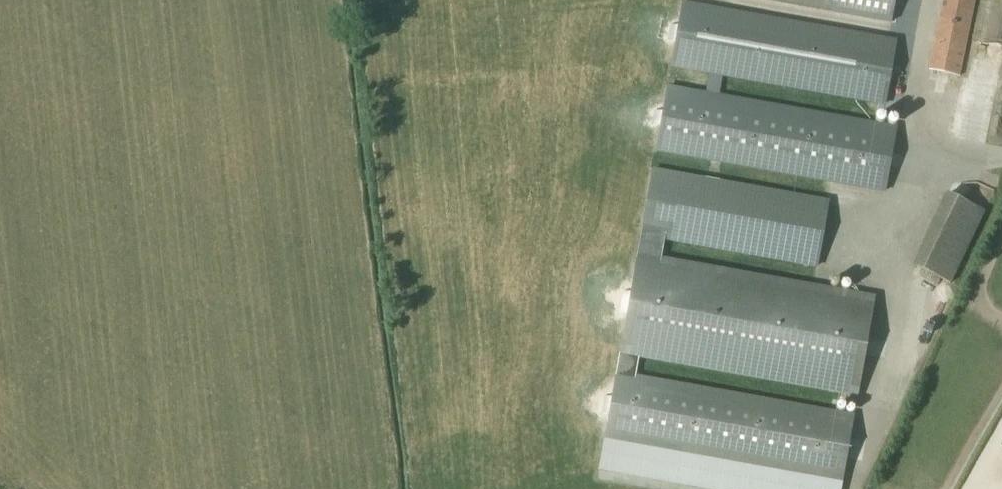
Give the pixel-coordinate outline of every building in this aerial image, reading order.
[(895,0),(755,0),(890,24),(895,0)] [(960,79),(976,0),(943,0),(928,72),(960,79)] [(657,152),(885,192),(896,129),(719,98),(723,77),(885,105),(896,42),(683,4),(671,67),(710,74),(706,96),(668,89),(657,152)] [(965,71),(988,77),(993,58),(970,52),(965,71)] [(665,241),(818,268),(829,203),(653,172),(606,441),(843,482),(855,417),(636,378),(640,359),(858,397),(875,298),(662,261),(665,241)] [(951,284),(985,211),(949,194),(915,267),(951,284)]
